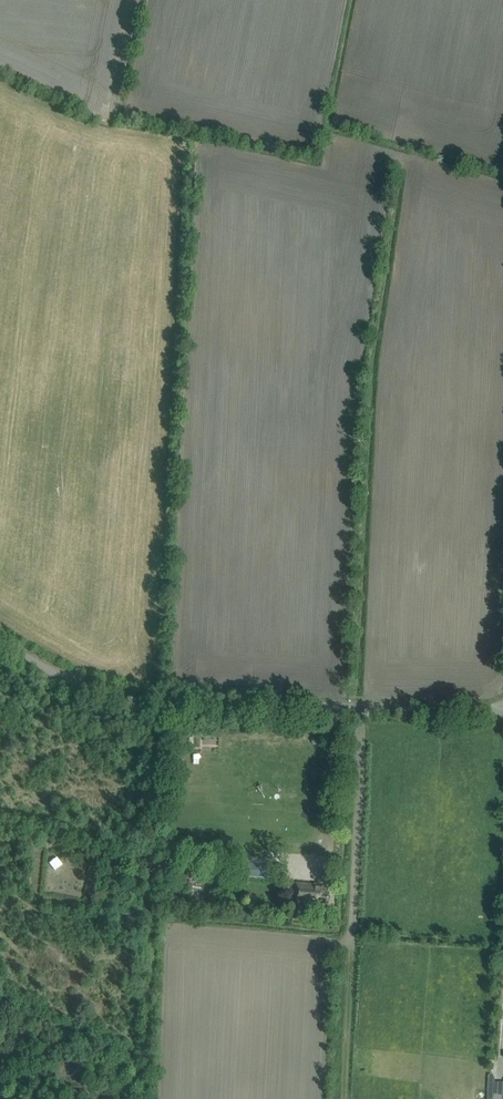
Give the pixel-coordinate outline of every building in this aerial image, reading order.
[(281,880),(282,866),(243,864),(242,877),(281,880)] [(170,872),(170,883),(180,883),(181,872),(170,872)] [(328,902),(329,894),(324,893),(325,885),(296,883),(295,902),(319,904),(319,902),(328,902)] [(179,901),(180,901),(180,896),(169,895),(169,900),(167,900),(167,905),(179,906),(179,901)] [(494,1082),(494,1098),(502,1098),(502,1083),(494,1082)]
